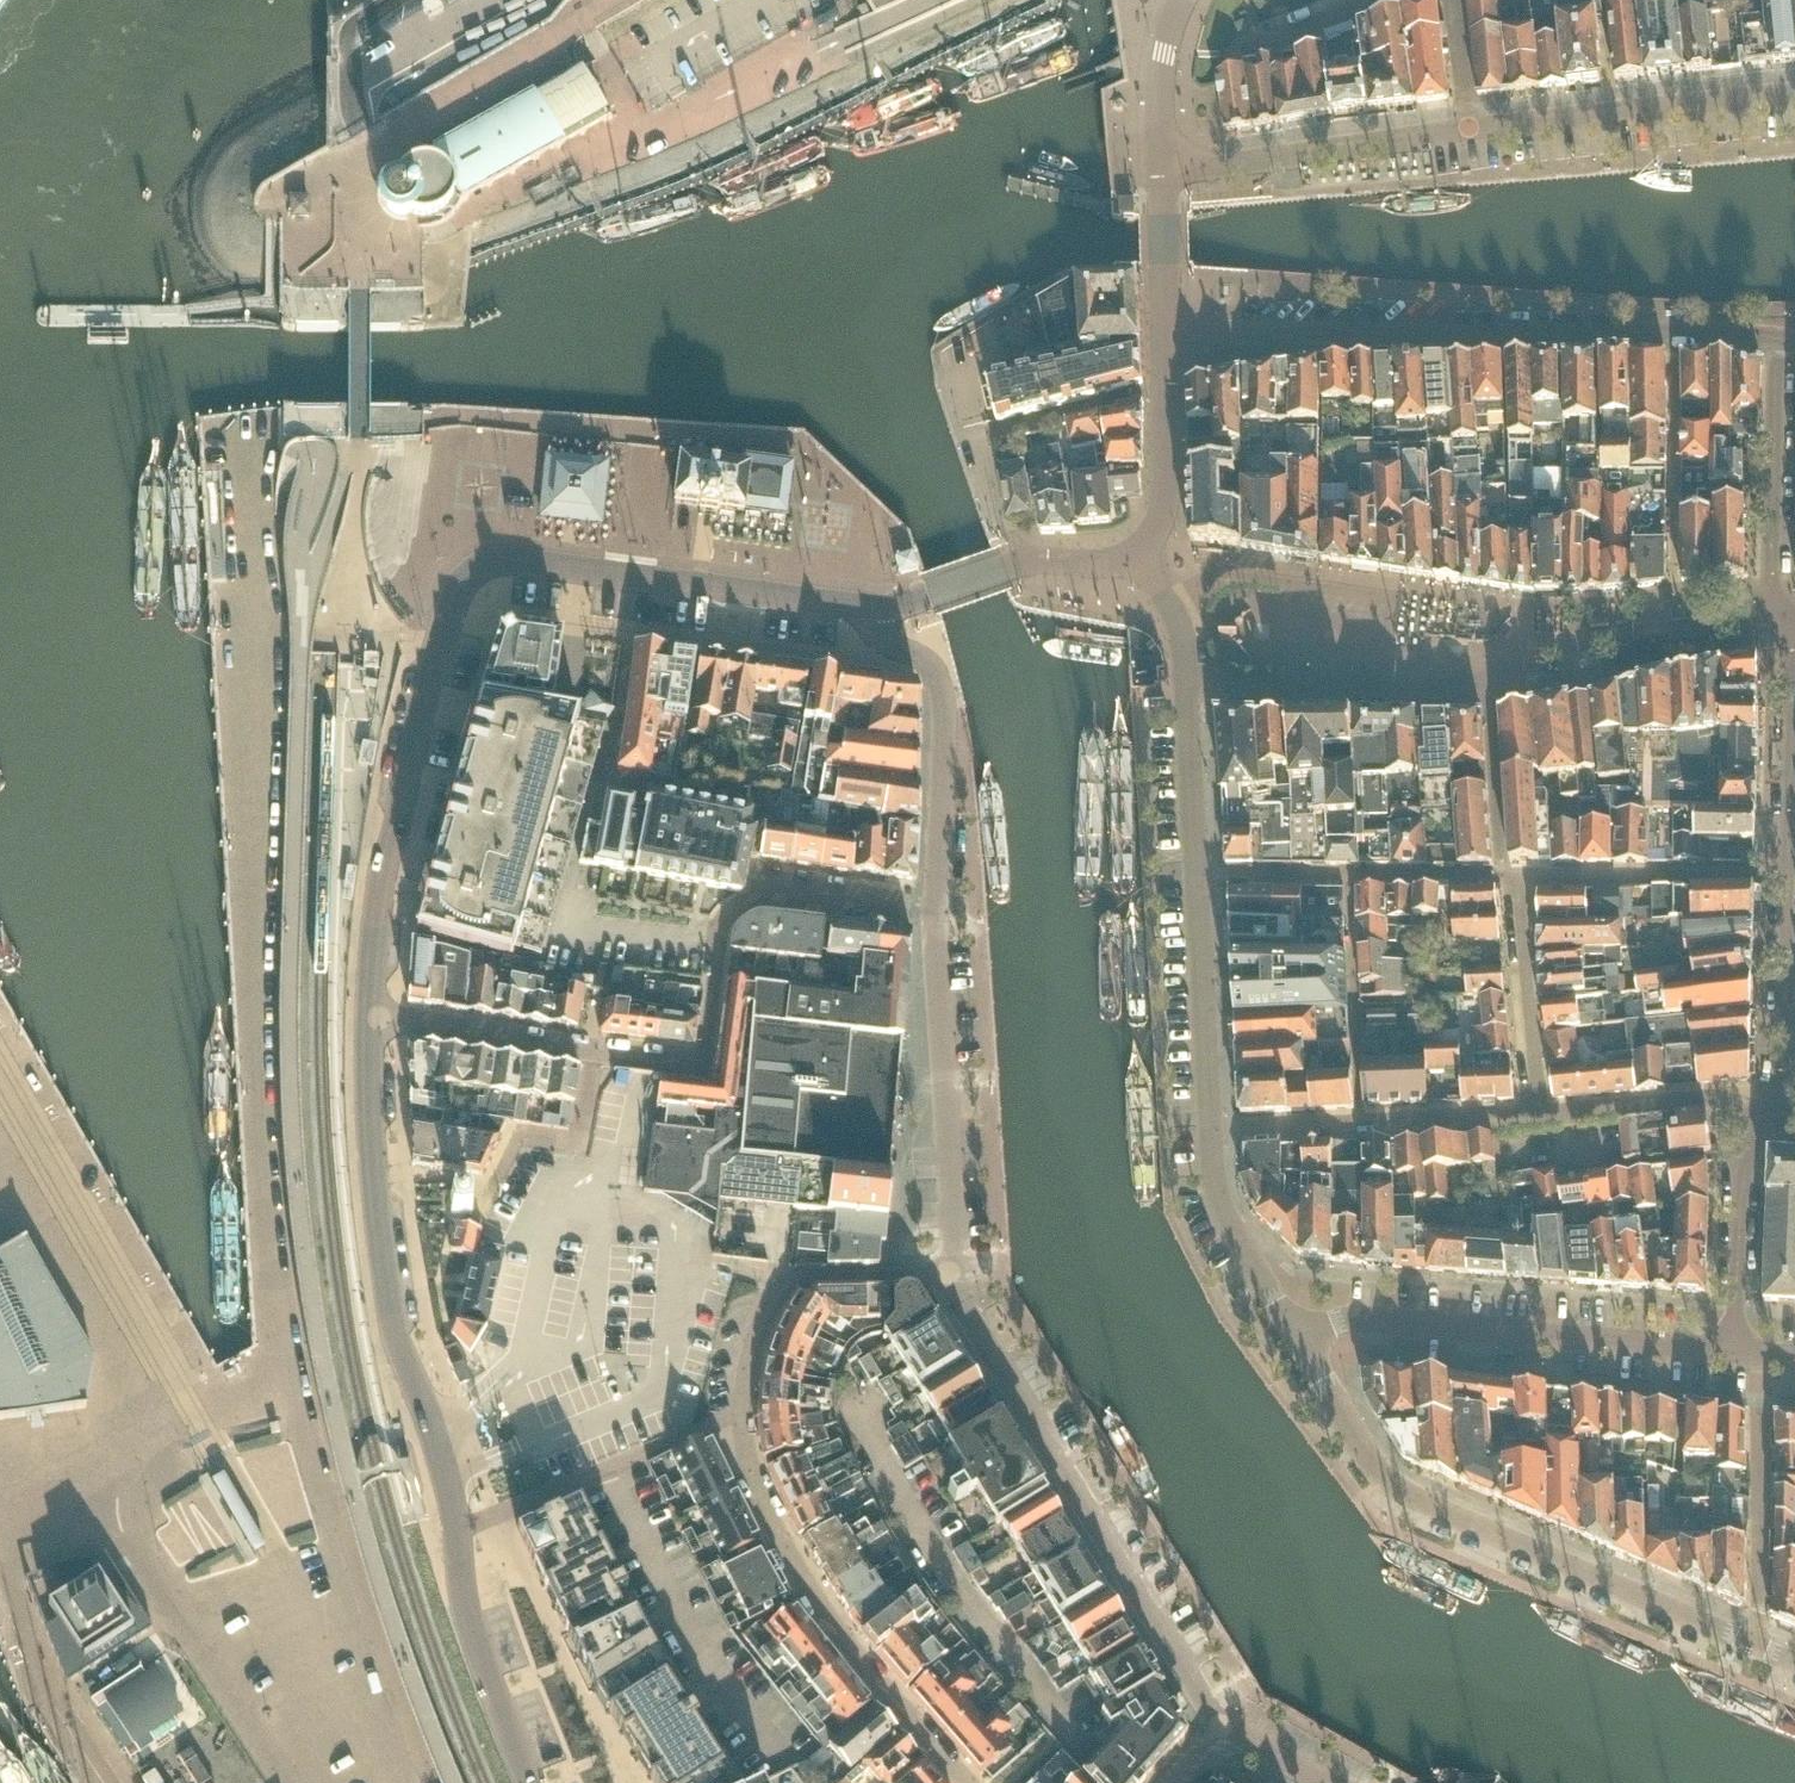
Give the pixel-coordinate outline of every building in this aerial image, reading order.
[(1503,34),(1501,13),(1499,0),(1468,0),(1472,35),(1473,35),(1479,97),(1511,93),(1503,34)] [(1542,90),(1537,42),(1534,17),(1531,0),(1499,0),(1501,13),(1526,10),(1528,31),(1503,34),(1511,93),(1542,90)] [(1557,0),(1531,0),(1534,17),(1558,14),(1559,14),(1557,0)] [(1559,14),(1558,14),(1561,39),(1568,87),(1602,83),(1595,16),(1570,19),(1569,13),(1575,12),(1574,0),(1557,0),(1559,14)] [(1616,82),(1646,78),(1638,0),(1608,0),(1616,82)] [(1686,74),(1680,11),(1679,0),(1638,0),(1646,78),(1686,74)] [(1686,74),(1713,71),(1709,39),(1716,38),(1713,15),(1728,13),(1727,0),(1707,0),(1707,1),(1690,3),(1691,10),(1680,11),(1686,74)] [(1746,50),(1739,51),(1740,66),(1751,65),(1753,67),(1767,66),(1768,63),(1772,62),(1772,65),(1794,63),(1794,0),(1765,0),(1767,17),(1743,19),(1746,50)] [(858,7),(862,15),(870,12),(866,3),(858,7)] [(1404,12),(1417,104),(1449,100),(1444,56),(1450,55),(1447,32),(1441,32),(1438,5),(1404,12)] [(1324,48),(1334,114),(1366,110),(1417,104),(1404,12),(1360,27),(1360,30),(1323,42),(1324,48)] [(1239,34),(1249,30),(1247,22),(1236,26),(1239,34)] [(1568,87),(1561,39),(1537,42),(1542,90),(1568,87)] [(1310,118),(1334,114),(1324,48),(1300,52),(1310,118)] [(1281,123),(1310,118),(1300,52),(1284,55),(1271,58),(1281,123)] [(1271,58),(1245,61),(1254,128),(1281,123),(1271,58)] [(1225,132),(1254,128),(1245,61),(1244,61),(1245,70),(1217,75),(1225,132)] [(407,215),(410,213),(412,214),(416,216),(420,217),(424,217),(428,217),(432,216),(436,215),(439,213),(441,212),(444,210),(446,208),(448,205),(450,203),(451,201),(452,198),(454,194),(460,191),(463,196),(559,143),(556,137),(603,111),(582,74),(573,79),(433,158),(430,157),(428,157),(425,156),(423,156),(420,157),(417,158),(414,159),(411,160),(408,161),(406,163),(404,165),(402,167),(400,170),(397,173),(396,177),(395,181),(394,183),(394,185),(391,187),(390,188),(388,190),(386,192),(385,193),(385,195),(384,196),(384,198),(384,201),(384,203),(384,205),(385,207),(386,210),(388,212),(390,213),(391,214),(393,215),(394,216),(397,216),(399,216),(402,216),(404,216),(407,215)] [(292,199),(292,218),(310,218),(310,199),(292,199)] [(1122,216),(1135,216),(1135,201),(1121,202),(1122,216)] [(1031,370),(988,380),(999,422),(1071,403),(1144,384),(1143,365),(1140,310),(1138,276),(1109,278),(1079,279),(1079,281),(1043,302),(1054,350),(1031,355),(1028,356),(1031,370)] [(1683,404),(1714,404),(1713,356),(1683,357),(1683,404)] [(1713,356),(1714,404),(1714,434),(1731,434),(1733,434),(1732,359),(1713,356)] [(1423,357),(1428,445),(1430,445),(1455,445),(1448,357),(1423,357)] [(1455,454),(1471,453),(1478,453),(1478,452),(1477,432),(1473,357),(1448,357),(1455,445),(1455,454)] [(1503,357),(1473,357),(1477,432),(1489,432),(1489,416),(1505,415),(1503,357)] [(1533,428),(1534,428),(1531,357),(1507,357),(1512,479),(1513,501),(1535,501),(1535,479),(1534,465),(1533,428)] [(1558,357),(1531,357),(1534,428),(1563,427),(1563,403),(1559,403),(1558,357)] [(1598,357),(1565,357),(1565,403),(1563,403),(1563,427),(1578,427),(1578,442),(1566,442),(1566,452),(1603,453),(1603,443),(1597,443),(1598,357)] [(1602,357),(1603,443),(1632,443),(1632,431),(1631,403),(1630,357),(1602,357)] [(1631,403),(1667,402),(1667,357),(1630,357),(1631,403)] [(1400,426),(1395,358),(1372,359),(1376,446),(1400,446),(1399,426),(1400,426)] [(1395,358),(1400,426),(1424,424),(1420,358),(1395,358)] [(1323,401),(1353,400),(1352,359),(1323,360),(1323,401)] [(1353,400),(1353,422),(1355,447),(1376,446),(1372,359),(1352,359),(1353,400)] [(1731,434),(1732,434),(1732,442),(1750,442),(1759,442),(1760,427),(1759,427),(1762,365),(1732,359),(1733,434),(1731,434)] [(1288,427),(1319,427),(1319,421),(1320,360),(1279,366),(1278,421),(1288,421),(1288,427)] [(1245,372),(1246,416),(1242,416),(1243,444),(1251,444),(1251,439),(1261,439),(1261,432),(1271,432),(1271,422),(1278,422),(1278,421),(1279,366),(1245,372)] [(1213,379),(1216,443),(1243,444),(1242,416),(1241,374),(1213,379)] [(1191,444),(1216,443),(1213,379),(1189,382),(1190,422),(1191,444)] [(1108,445),(1144,441),(1144,402),(1118,409),(1120,415),(1105,419),(1108,445)] [(1667,402),(1631,403),(1632,431),(1667,430),(1667,428),(1667,402)] [(1104,436),(1099,414),(1066,420),(1071,443),(1104,436)] [(1355,447),(1353,422),(1323,422),(1323,447),(1355,447)] [(1288,555),(1318,560),(1319,479),(1319,465),(1319,427),(1288,427),(1289,463),(1289,479),(1288,555)] [(1683,427),(1682,463),(1713,463),(1713,449),(1713,427),(1683,427)] [(1632,431),(1632,443),(1632,449),(1668,448),(1668,445),(1667,430),(1632,431)] [(1107,469),(1141,469),(1141,468),(1144,468),(1144,441),(1108,445),(1109,454),(1099,455),(1100,469),(1107,468),(1107,469)] [(1750,462),(1750,442),(1732,442),(1732,449),(1713,449),(1713,463),(1713,473),(1713,487),(1714,487),(1744,487),(1744,461),(1750,462)] [(1216,443),(1191,444),(1189,444),(1189,465),(1242,462),(1243,462),(1243,444),(1216,443)] [(1586,535),(1603,535),(1604,472),(1632,472),(1632,449),(1632,443),(1603,443),(1603,453),(1566,452),(1566,479),(1566,517),(1565,594),(1585,593),(1585,549),(1586,535)] [(1430,445),(1428,445),(1401,446),(1409,575),(1410,575),(1436,579),(1432,480),(1430,445)] [(1376,446),(1377,470),(1378,470),(1379,523),(1399,522),(1393,530),(1379,530),(1380,570),(1409,575),(1401,446),(1400,446),(1376,446)] [(1668,448),(1632,449),(1632,472),(1633,472),(1667,471),(1668,448)] [(1076,534),(1065,476),(1060,449),(1047,451),(1050,471),(1032,475),(1033,479),(1043,535),(1076,534)] [(1480,452),(1478,452),(1478,453),(1471,453),(1472,463),(1456,463),(1457,475),(1462,583),(1463,583),(1483,586),(1480,512),(1480,507),(1482,507),(1481,480),(1480,452)] [(549,458),(542,516),(601,523),(607,464),(549,458)] [(1562,459),(1551,458),(1551,470),(1561,470),(1562,459)] [(681,462),(676,504),(701,507),(700,511),(718,513),(718,509),(743,512),(743,508),(786,514),(792,466),(744,460),(743,471),(681,462)] [(1034,514),(1028,479),(1025,462),(1003,466),(1005,476),(1001,476),(1009,519),(1034,514)] [(1243,548),(1244,482),(1242,482),(1242,462),(1189,465),(1191,541),(1243,548)] [(1243,548),(1288,555),(1289,479),(1289,463),(1274,462),(1273,479),(1283,479),(1284,482),(1244,482),(1243,548)] [(1107,476),(1111,498),(1144,495),(1141,469),(1107,469),(1107,476)] [(1378,470),(1377,470),(1362,470),(1362,479),(1363,502),(1353,503),(1353,566),(1380,570),(1379,530),(1379,523),(1378,470)] [(1506,483),(1506,471),(1498,471),(1499,483),(1506,483)] [(1633,472),(1633,531),(1666,532),(1667,471),(1633,472)] [(1601,550),(1602,592),(1634,589),(1633,531),(1633,472),(1632,472),(1604,472),(1603,535),(1602,550),(1601,550)] [(1683,582),(1714,580),(1713,487),(1713,473),(1682,472),(1682,512),(1682,540),(1683,582)] [(1462,583),(1457,475),(1432,480),(1436,579),(1462,583)] [(1113,523),(1111,498),(1107,476),(1075,479),(1080,526),(1113,523)] [(1322,561),(1353,566),(1353,503),(1348,487),(1323,488),(1322,561)] [(1713,487),(1714,580),(1716,580),(1745,580),(1744,487),(1714,487),(1713,487)] [(1535,523),(1537,594),(1565,594),(1566,517),(1566,500),(1536,500),(1535,523)] [(1537,594),(1535,523),(1535,503),(1513,503),(1513,535),(1514,591),(1537,594)] [(1488,512),(1480,512),(1483,586),(1511,590),(1508,539),(1500,539),(1499,526),(1488,526),(1488,512)] [(1666,532),(1633,531),(1634,589),(1655,586),(1655,581),(1666,580),(1666,532)] [(1585,593),(1602,592),(1601,550),(1585,549),(1585,593)] [(915,555),(900,560),(905,574),(919,569),(915,555)] [(552,702),(562,635),(510,628),(510,627),(500,633),(501,634),(483,693),(514,697),(515,688),(525,690),(524,698),(552,702)] [(1433,660),(1474,661),(1475,634),(1434,632),(1433,660)] [(1144,638),(1135,635),(1138,687),(1160,685),(1159,668),(1163,668),(1161,658),(1157,650),(1151,643),(1144,638)] [(674,783),(677,774),(683,746),(687,724),(697,654),(668,650),(636,645),(628,706),(624,740),(618,770),(650,776),(650,778),(674,783)] [(711,716),(722,717),(732,659),(701,654),(693,713),(691,713),(689,735),(708,737),(711,716)] [(1739,662),(1724,663),(1724,687),(1723,687),(1723,708),(1758,709),(1758,660),(1753,655),(1744,656),(1739,662)] [(722,717),(721,721),(722,721),(751,725),(748,739),(773,743),(767,771),(792,777),(799,740),(798,740),(801,725),(752,718),(756,692),(760,663),(732,659),(722,717)] [(804,711),(810,670),(760,663),(756,692),(778,695),(776,707),(804,711)] [(1723,663),(1698,668),(1674,672),(1675,813),(1697,813),(1697,811),(1756,813),(1757,783),(1758,735),(1759,735),(1722,734),(1723,708),(1723,687),(1724,687),(1724,663),(1723,663)] [(831,728),(832,728),(842,674),(814,670),(805,722),(791,794),(801,796),(819,801),(825,767),(828,751),(827,751),(830,727),(831,727),(831,728)] [(1674,672),(1672,673),(1640,681),(1645,776),(1630,778),(1630,791),(1613,790),(1612,812),(1650,813),(1659,813),(1666,813),(1675,813),(1674,672)] [(879,679),(842,674),(832,728),(846,731),(850,706),(874,709),(879,679)] [(869,737),(918,742),(917,683),(879,679),(874,709),(869,737)] [(1630,777),(1630,778),(1645,776),(1640,681),(1620,688),(1626,740),(1632,739),(1633,746),(1626,747),(1630,777)] [(1626,740),(1620,688),(1593,697),(1602,780),(1630,777),(1626,747),(1626,740)] [(1580,797),(1580,803),(1596,802),(1596,790),(1595,747),(1589,697),(1571,700),(1578,752),(1577,752),(1580,797)] [(459,751),(466,753),(460,777),(582,811),(606,721),(481,699),(474,724),(467,722),(464,736),(471,738),(470,739),(463,737),(459,751)] [(1580,797),(1577,752),(1569,701),(1534,707),(1544,800),(1562,799),(1580,797)] [(1533,707),(1500,712),(1512,863),(1540,863),(1538,828),(1537,800),(1544,800),(1534,707),(1533,707)] [(1758,709),(1723,708),(1722,734),(1759,735),(1758,709)] [(788,710),(786,722),(801,725),(803,713),(788,710)] [(1286,716),(1288,767),(1289,767),(1291,788),(1289,788),(1293,865),(1328,865),(1360,865),(1355,773),(1352,715),(1352,714),(1287,715),(1287,716),(1286,716)] [(1264,865),(1293,865),(1289,788),(1278,789),(1262,790),(1256,716),(1219,715),(1224,792),(1226,830),(1262,829),(1263,864),(1264,865)] [(1355,773),(1360,865),(1392,866),(1388,823),(1395,823),(1423,821),(1422,815),(1423,815),(1418,716),(1416,716),(1416,715),(1352,715),(1355,773)] [(1455,790),(1488,790),(1483,715),(1450,716),(1455,790)] [(1286,716),(1256,716),(1262,790),(1278,789),(1275,768),(1288,767),(1286,716)] [(1456,813),(1455,790),(1450,716),(1423,716),(1418,716),(1423,815),(1456,813)] [(828,751),(825,767),(841,770),(919,780),(918,746),(918,742),(869,737),(845,734),(842,753),(828,751)] [(819,801),(830,804),(841,807),(878,815),(890,816),(920,819),(919,780),(841,770),(825,767),(819,801)] [(677,774),(674,783),(707,791),(709,782),(694,779),(694,778),(677,774)] [(445,830),(439,853),(560,887),(582,811),(460,777),(453,801),(446,799),(442,813),(449,815),(449,816),(442,814),(438,828),(445,830)] [(745,791),(709,782),(707,791),(707,794),(742,802),(745,791)] [(749,786),(745,809),(757,812),(762,789),(749,786)] [(1488,790),(1455,790),(1456,813),(1458,836),(1492,833),(1488,790)] [(1580,803),(1581,826),(1582,826),(1583,864),(1612,864),(1612,827),(1612,812),(1613,790),(1596,790),(1596,802),(1580,803)] [(799,808),(801,796),(791,794),(781,792),(778,826),(775,825),(765,824),(761,856),(792,861),(797,831),(799,808)] [(644,813),(634,812),(592,804),(581,864),(743,894),(755,833),(748,831),(751,815),(647,795),(644,813)] [(809,832),(797,831),(792,861),(824,866),(830,804),(819,801),(801,796),(799,808),(811,809),(809,832)] [(824,866),(854,872),(857,840),(838,836),(841,807),(830,804),(824,866)] [(1650,813),(1612,812),(1612,827),(1616,828),(1616,863),(1649,864),(1649,853),(1650,813)] [(1650,813),(1649,853),(1659,854),(1659,813),(1650,813)] [(1665,864),(1676,864),(1675,813),(1666,813),(1665,854),(1665,864)] [(1676,864),(1700,864),(1701,839),(1755,840),(1756,817),(1697,813),(1675,813),(1676,864)] [(886,877),(890,816),(878,815),(876,832),(857,831),(857,840),(854,872),(886,877)] [(920,819),(890,816),(886,877),(916,882),(920,819)] [(1395,828),(1395,823),(1388,823),(1392,866),(1427,866),(1426,852),(1425,825),(1395,828)] [(1582,863),(1583,864),(1582,826),(1581,826),(1552,827),(1554,863),(1582,863)] [(1551,827),(1538,828),(1540,863),(1554,863),(1551,827)] [(1228,865),(1263,864),(1262,829),(1226,830),(1228,865)] [(1494,867),(1492,833),(1458,836),(1459,852),(1460,866),(1494,867)] [(1427,866),(1460,866),(1459,852),(1426,852),(1427,866)] [(417,904),(424,906),(417,931),(512,958),(514,949),(541,957),(560,887),(439,853),(432,877),(425,875),(421,889),(428,891),(428,892),(421,890),(417,904)] [(1231,920),(1277,920),(1276,888),(1250,888),(1250,882),(1229,881),(1231,920)] [(1438,890),(1417,890),(1415,916),(1441,917),(1441,902),(1450,902),(1450,884),(1439,884),(1438,890)] [(1481,890),(1455,890),(1455,913),(1498,912),(1496,884),(1481,884),(1481,890)] [(1678,889),(1670,889),(1670,888),(1654,888),(1654,910),(1632,911),(1632,890),(1620,891),(1595,892),(1595,919),(1621,918),(1621,913),(1632,912),(1633,924),(1671,923),(1754,920),(1755,887),(1745,887),(1744,885),(1740,886),(1739,887),(1712,888),(1710,886),(1706,887),(1705,888),(1685,888),(1683,887),(1680,887),(1678,889)] [(1276,888),(1277,920),(1302,920),(1345,921),(1344,890),(1321,889),(1276,888)] [(1358,920),(1388,921),(1388,889),(1358,889),(1358,920)] [(1388,921),(1389,943),(1397,943),(1398,929),(1402,929),(1414,929),(1415,916),(1417,890),(1388,889),(1388,921)] [(1569,924),(1569,891),(1538,890),(1539,924),(1569,924)] [(1588,891),(1569,891),(1569,924),(1589,923),(1588,891)] [(1454,903),(1442,903),(1441,914),(1454,914),(1454,903)] [(1455,942),(1501,942),(1498,912),(1455,913),(1455,942)] [(783,920),(762,917),(762,921),(761,921),(754,981),(776,983),(783,920)] [(740,927),(739,935),(733,935),(728,978),(754,981),(761,921),(750,919),(740,927)] [(796,986),(804,922),(783,920),(776,983),(796,986)] [(1302,920),(1277,920),(1231,920),(1233,953),(1346,954),(1345,921),(1302,920)] [(1389,944),(1389,943),(1388,921),(1358,920),(1359,945),(1389,944)] [(1686,954),(1754,947),(1754,920),(1671,923),(1672,934),(1685,934),(1686,954)] [(796,986),(797,976),(806,977),(807,963),(821,964),(824,925),(804,922),(796,986)] [(857,986),(856,997),(873,999),(873,989),(887,990),(888,981),(908,982),(909,965),(912,932),(831,923),(828,956),(863,960),(862,986),(857,986)] [(1589,923),(1569,924),(1539,924),(1539,950),(1606,949),(1622,949),(1623,949),(1622,923),(1589,924),(1589,923)] [(467,1012),(470,955),(445,948),(414,943),(409,1003),(467,1012)] [(1361,984),(1378,983),(1378,997),(1406,995),(1406,962),(1390,963),(1389,944),(1359,945),(1361,984)] [(1622,949),(1606,949),(1539,950),(1539,951),(1540,974),(1583,968),(1586,969),(1585,957),(1606,957),(1606,967),(1603,969),(1619,967),(1623,967),(1622,949)] [(1752,979),(1753,951),(1694,958),(1695,975),(1686,976),(1684,968),(1636,974),(1638,993),(1643,992),(1752,979)] [(498,991),(500,978),(501,976),(481,974),(483,957),(471,953),(470,955),(467,1012),(494,1016),(498,991)] [(1346,954),(1227,953),(1230,1015),(1317,1012),(1317,1014),(1319,1044),(1351,1042),(1346,954)] [(1419,985),(1436,985),(1436,961),(1420,960),(1419,985)] [(1621,995),(1620,993),(1619,967),(1603,969),(1604,982),(1585,983),(1583,968),(1540,974),(1540,975),(1542,997),(1576,993),(1577,997),(1577,999),(1593,997),(1602,997),(1614,996),(1621,995)] [(598,980),(593,980),(592,991),(608,994),(609,986),(613,969),(600,968),(598,980)] [(622,971),(613,969),(609,986),(619,988),(622,971)] [(1469,996),(1482,996),(1482,995),(1505,994),(1503,969),(1468,969),(1469,996)] [(563,992),(555,991),(550,1025),(577,1029),(586,989),(592,991),(593,980),(571,977),(568,996),(562,995),(563,992)] [(809,978),(798,977),(796,989),(807,991),(809,978)] [(521,1020),(527,983),(500,978),(498,991),(494,1016),(521,1020)] [(1695,1013),(1752,1008),(1752,979),(1643,992),(1647,1018),(1682,1014),(1682,1009),(1694,1008),(1695,1013)] [(908,983),(908,982),(888,981),(887,990),(873,989),(873,999),(856,997),(790,990),(790,988),(755,984),(752,1015),(745,1113),(737,1112),(716,1110),(715,1113),(713,1134),(704,1133),(684,1131),(667,1129),(656,1127),(655,1129),(652,1128),(644,1193),(659,1196),(715,1231),(718,1201),(795,1208),(801,1165),(891,1175),(902,1041),(903,1042),(906,1001),(905,1001),(907,983),(908,983)] [(727,981),(723,1010),(748,1012),(751,984),(727,981)] [(550,1025),(555,991),(542,988),(543,986),(527,983),(521,1020),(550,1025)] [(637,1037),(657,1040),(661,1009),(650,1007),(652,994),(664,996),(666,986),(645,983),(644,997),(643,997),(642,1007),(637,1037)] [(684,988),(666,986),(664,996),(664,997),(682,1000),(684,988)] [(1508,1027),(1505,994),(1482,995),(1482,996),(1485,1029),(1508,1027)] [(1543,1001),(1546,1032),(1576,1028),(1616,1024),(1614,996),(1602,997),(1604,1014),(1596,1015),(1579,1016),(1577,999),(1577,997),(1543,1001)] [(600,1033),(637,1037),(642,1007),(607,1002),(600,1033)] [(674,1011),(661,1009),(657,1040),(694,1044),(699,1010),(674,1007),(674,1011)] [(747,1013),(748,1012),(723,1010),(719,1040),(746,1044),(751,1013),(747,1013)] [(1409,1011),(1410,1027),(1431,1026),(1430,1010),(1409,1011)] [(1629,1054),(1636,1053),(1751,1042),(1752,1011),(1688,1017),(1626,1023),(1629,1054)] [(1369,1028),(1383,1028),(1382,1013),(1368,1014),(1369,1028)] [(1396,1013),(1382,1013),(1383,1028),(1396,1027),(1396,1013)] [(1237,1019),(1238,1049),(1319,1045),(1319,1044),(1317,1014),(1237,1019)] [(1508,1027),(1485,1029),(1475,1030),(1477,1055),(1490,1055),(1501,1055),(1511,1055),(1508,1027)] [(1636,1053),(1629,1054),(1608,1056),(1608,1064),(1580,1067),(1576,1028),(1546,1032),(1554,1099),(1637,1092),(1636,1053)] [(715,1070),(743,1073),(746,1044),(719,1040),(715,1070)] [(409,1047),(410,1079),(429,1082),(435,1083),(441,1047),(414,1042),(409,1047)] [(1351,1042),(1319,1044),(1319,1045),(1238,1049),(1240,1081),(1307,1077),(1335,1075),(1334,1059),(1352,1058),(1351,1042)] [(1751,1043),(1751,1042),(1636,1053),(1637,1092),(1638,1092),(1675,1088),(1674,1069),(1697,1067),(1699,1085),(1750,1079),(1751,1043)] [(1427,1047),(1428,1059),(1428,1074),(1459,1074),(1459,1070),(1466,1069),(1466,1057),(1460,1057),(1460,1046),(1427,1047)] [(452,1087),(463,1088),(468,1051),(441,1047),(435,1083),(443,1084),(441,1092),(440,1096),(449,1097),(447,1105),(449,1106),(452,1087)] [(475,1117),(486,1119),(496,1055),(468,1051),(463,1088),(484,1092),(483,1100),(477,1099),(475,1117)] [(486,1119),(506,1122),(514,1123),(525,1059),(496,1055),(486,1119)] [(1476,1073),(1462,1073),(1463,1103),(1515,1101),(1511,1060),(1501,1060),(1501,1055),(1490,1055),(1490,1061),(1476,1061),(1476,1073)] [(552,1064),(525,1059),(514,1123),(525,1125),(529,1098),(547,1101),(552,1064)] [(1429,1103),(1428,1074),(1428,1059),(1406,1060),(1408,1103),(1429,1103)] [(1385,1061),(1386,1104),(1408,1103),(1406,1060),(1385,1061)] [(1365,1105),(1386,1104),(1385,1061),(1364,1061),(1365,1105)] [(580,1068),(552,1064),(547,1101),(561,1104),(559,1119),(543,1117),(541,1128),(570,1131),(580,1068)] [(737,1112),(743,1073),(715,1070),(714,1083),(711,1085),(718,1097),(716,1110),(737,1112)] [(1309,1112),(1355,1109),(1353,1074),(1335,1075),(1307,1077),(1309,1112)] [(1309,1112),(1307,1077),(1240,1081),(1242,1115),(1309,1112)] [(429,1082),(410,1079),(411,1107),(426,1109),(435,1111),(443,1111),(448,1112),(449,1106),(447,1105),(449,1097),(440,1096),(441,1092),(427,1089),(429,1082)] [(667,1129),(684,1131),(689,1084),(661,1080),(658,1109),(664,1110),(663,1111),(669,1111),(667,1122),(667,1129)] [(689,1084),(684,1131),(704,1133),(706,1121),(697,1120),(698,1111),(715,1113),(716,1110),(718,1097),(711,1085),(710,1086),(689,1084)] [(426,1109),(411,1107),(411,1123),(413,1165),(435,1168),(442,1117),(436,1116),(435,1126),(424,1125),(426,1109)] [(443,1111),(442,1117),(435,1168),(461,1172),(467,1132),(450,1129),(453,1113),(448,1112),(443,1111)] [(1673,1156),(1712,1152),(1707,1111),(1621,1121),(1626,1161),(1643,1159),(1640,1135),(1670,1131),(1673,1156)] [(506,1122),(486,1119),(475,1117),(474,1118),(480,1119),(478,1133),(467,1132),(461,1172),(483,1175),(500,1137),(506,1122)] [(1497,1200),(1495,1163),(1496,1163),(1494,1136),(1470,1137),(1473,1164),(1483,1163),(1486,1200),(1497,1200)] [(1429,1198),(1428,1198),(1428,1201),(1450,1201),(1447,1168),(1472,1166),(1473,1164),(1470,1137),(1424,1140),(1426,1166),(1429,1198)] [(1412,1199),(1415,1199),(1415,1198),(1428,1198),(1429,1198),(1426,1166),(1424,1140),(1397,1141),(1398,1174),(1409,1174),(1412,1199)] [(1244,1179),(1284,1180),(1284,1172),(1282,1146),(1281,1146),(1281,1141),(1244,1143),(1244,1179)] [(1366,1175),(1394,1175),(1393,1156),(1392,1141),(1364,1142),(1365,1166),(1366,1166),(1366,1175)] [(1305,1145),(1288,1146),(1282,1146),(1284,1172),(1305,1172),(1305,1181),(1315,1181),(1315,1173),(1333,1172),(1334,1168),(1334,1143),(1305,1145)] [(1344,1143),(1334,1143),(1334,1159),(1344,1159),(1344,1143)] [(1771,1154),(1770,1197),(1794,1197),(1794,1149),(1785,1148),(1785,1155),(1771,1154)] [(1680,1204),(1709,1202),(1707,1161),(1668,1166),(1673,1197),(1681,1196),(1680,1204)] [(801,1165),(795,1208),(817,1211),(837,1213),(883,1219),(887,1220),(893,1175),(891,1175),(801,1165)] [(1334,1169),(1334,1193),(1333,1260),(1363,1264),(1361,1220),(1359,1220),(1359,1194),(1365,1194),(1365,1175),(1365,1169),(1334,1169)] [(1652,1169),(1630,1172),(1636,1213),(1646,1211),(1658,1210),(1652,1169)] [(1517,1210),(1523,1210),(1533,1209),(1542,1281),(1573,1283),(1561,1181),(1559,1170),(1513,1175),(1517,1210)] [(1610,1174),(1613,1199),(1630,1197),(1627,1172),(1610,1174)] [(1613,1199),(1610,1174),(1588,1177),(1591,1207),(1592,1208),(1613,1204),(1613,1199)] [(1361,1220),(1363,1264),(1397,1268),(1396,1230),(1395,1199),(1394,1175),(1366,1175),(1365,1175),(1365,1194),(1359,1194),(1359,1220),(1361,1220)] [(1600,1285),(1593,1230),(1593,1231),(1588,1207),(1591,1206),(1591,1207),(1588,1177),(1561,1181),(1573,1283),(1600,1285)] [(1273,1194),(1284,1200),(1287,1196),(1289,1181),(1284,1181),(1284,1180),(1244,1179),(1243,1180),(1257,1214),(1258,1215),(1268,1200),(1273,1194)] [(1314,1196),(1314,1191),(1315,1181),(1305,1181),(1304,1181),(1304,1196),(1314,1196)] [(1304,1196),(1303,1211),(1302,1257),(1333,1260),(1334,1193),(1314,1191),(1314,1196),(1304,1196)] [(472,1214),(472,1193),(452,1194),(452,1214),(472,1214)] [(1268,1200),(1258,1215),(1301,1256),(1302,1257),(1303,1211),(1284,1200),(1273,1194),(1268,1200)] [(1770,1197),(1765,1302),(1794,1303),(1794,1197),(1770,1197)] [(1429,1271),(1429,1228),(1418,1229),(1415,1199),(1412,1199),(1395,1199),(1396,1230),(1397,1268),(1419,1270),(1429,1271)] [(1709,1230),(1709,1202),(1680,1204),(1677,1243),(1676,1243),(1676,1250),(1708,1251),(1709,1230)] [(1613,1205),(1602,1207),(1605,1227),(1616,1225),(1613,1205)] [(1533,1209),(1523,1210),(1524,1227),(1510,1226),(1509,1224),(1508,1212),(1500,1213),(1503,1233),(1504,1234),(1509,1277),(1540,1280),(1541,1281),(1542,1281),(1533,1209)] [(1642,1236),(1647,1235),(1645,1223),(1647,1223),(1646,1211),(1636,1213),(1637,1222),(1617,1226),(1625,1287),(1650,1289),(1642,1236)] [(883,1219),(837,1213),(836,1227),(806,1226),(801,1225),(800,1237),(813,1238),(814,1237),(819,1237),(819,1238),(881,1243),(883,1219)] [(226,1217),(222,1217),(215,1245),(215,1293),(218,1312),(227,1317),(235,1312),(237,1291),(233,1244),(226,1217)] [(1645,1223),(1647,1235),(1662,1233),(1660,1221),(1648,1223),(1647,1223),(1645,1223)] [(1617,1226),(1593,1230),(1600,1285),(1625,1287),(1617,1226)] [(456,1229),(448,1256),(472,1261),(472,1263),(501,1272),(505,1255),(477,1248),(479,1234),(477,1234),(480,1227),(467,1227),(466,1230),(456,1229)] [(1429,1271),(1469,1274),(1469,1231),(1465,1231),(1429,1228),(1429,1271)] [(1469,1231),(1469,1274),(1509,1277),(1504,1234),(1503,1233),(1469,1231)] [(1662,1233),(1647,1235),(1642,1236),(1650,1289),(1674,1292),(1676,1250),(1676,1243),(1664,1242),(1662,1233)] [(829,1252),(828,1267),(874,1267),(876,1243),(881,1244),(881,1243),(819,1238),(819,1237),(814,1237),(813,1238),(800,1237),(799,1249),(829,1252)] [(86,1409),(94,1359),(25,1240),(0,1254),(0,1421),(86,1409)] [(1707,1295),(1708,1251),(1676,1250),(1674,1292),(1707,1295)] [(472,1263),(465,1295),(493,1302),(501,1272),(472,1263)] [(933,1317),(933,1316),(914,1285),(894,1286),(895,1320),(884,1333),(890,1343),(933,1317)] [(803,1288),(802,1289),(800,1291),(850,1325),(852,1321),(861,1320),(880,1319),(880,1309),(889,1308),(889,1287),(807,1288),(803,1288)] [(786,1311),(823,1331),(827,1324),(841,1334),(846,1325),(848,1327),(850,1325),(800,1291),(799,1292),(786,1311)] [(465,1295),(458,1323),(485,1330),(493,1302),(465,1295)] [(818,1340),(823,1331),(786,1311),(785,1312),(777,1330),(775,1334),(839,1360),(843,1351),(837,1348),(818,1340)] [(933,1317),(890,1343),(905,1368),(953,1339),(937,1313),(933,1316),(933,1317)] [(457,1324),(452,1337),(472,1355),(485,1331),(457,1324)] [(767,1357),(807,1369),(809,1360),(835,1370),(839,1360),(775,1334),(773,1340),(767,1357)] [(953,1339),(905,1368),(920,1393),(968,1364),(953,1339)] [(458,1345),(444,1351),(460,1387),(473,1381),(458,1345)] [(861,1356),(855,1346),(850,1353),(847,1361),(849,1363),(861,1356)] [(805,1379),(807,1369),(767,1357),(766,1358),(762,1377),(762,1382),(830,1393),(831,1383),(817,1381),(805,1379)] [(881,1377),(868,1357),(858,1364),(871,1384),(881,1377)] [(968,1364),(920,1393),(936,1418),(983,1389),(968,1364)] [(1368,1401),(1372,1407),(1381,1422),(1392,1421),(1385,1370),(1368,1368),(1364,1374),(1368,1401)] [(1409,1419),(1420,1418),(1417,1374),(1385,1370),(1392,1421),(1409,1419)] [(1417,1374),(1420,1418),(1420,1420),(1456,1421),(1455,1411),(1453,1378),(1417,1374)] [(1453,1378),(1455,1411),(1487,1414),(1485,1382),(1453,1378)] [(903,1403),(889,1380),(878,1386),(892,1409),(903,1403)] [(760,1407),(798,1409),(798,1399),(820,1403),(828,1404),(830,1393),(762,1382),(761,1388),(760,1407)] [(1485,1382),(1487,1414),(1491,1414),(1518,1417),(1518,1416),(1516,1386),(1485,1382)] [(1548,1447),(1548,1390),(1548,1389),(1516,1386),(1518,1416),(1518,1417),(1520,1446),(1548,1447)] [(983,1389),(936,1418),(951,1442),(998,1414),(983,1389)] [(1548,1390),(1548,1447),(1547,1521),(1583,1537),(1583,1482),(1582,1450),(1576,1450),(1576,1439),(1575,1393),(1548,1390)] [(1599,1396),(1575,1393),(1576,1439),(1601,1439),(1599,1396)] [(1599,1396),(1601,1439),(1603,1439),(1603,1441),(1615,1441),(1614,1455),(1623,1455),(1624,1399),(1623,1399),(1599,1396)] [(1624,1399),(1623,1455),(1625,1455),(1625,1440),(1637,1440),(1638,1454),(1646,1453),(1646,1440),(1647,1440),(1646,1402),(1624,1399)] [(1646,1402),(1647,1440),(1666,1443),(1665,1458),(1657,1457),(1656,1466),(1675,1472),(1680,1406),(1647,1402),(1646,1402)] [(798,1419),(798,1409),(760,1407),(759,1407),(760,1426),(761,1432),(823,1427),(822,1417),(798,1419)] [(1720,1410),(1689,1407),(1686,1462),(1716,1466),(1720,1410)] [(1717,1469),(1716,1487),(1729,1492),(1742,1496),(1742,1483),(1736,1482),(1736,1471),(1747,1471),(1747,1414),(1720,1410),(1716,1466),(1716,1469),(1717,1469)] [(1455,1411),(1456,1421),(1461,1484),(1506,1504),(1505,1463),(1496,1462),(1491,1414),(1487,1414),(1455,1411)] [(998,1414),(951,1442),(947,1445),(968,1480),(948,1492),(954,1504),(975,1491),(997,1526),(1000,1524),(1048,1495),(998,1414)] [(1773,1448),(1794,1450),(1794,1418),(1778,1417),(1778,1432),(1772,1432),(1773,1448)] [(1424,1469),(1420,1420),(1420,1418),(1409,1419),(1409,1423),(1384,1426),(1404,1458),(1409,1463),(1424,1469)] [(1461,1484),(1456,1421),(1420,1420),(1424,1469),(1460,1484),(1461,1484)] [(278,1425),(271,1427),(273,1436),(280,1434),(278,1425)] [(907,1436),(901,1425),(886,1434),(892,1445),(907,1436)] [(823,1427),(761,1432),(761,1437),(765,1457),(805,1449),(803,1441),(812,1439),(813,1447),(829,1442),(824,1429),(823,1427)] [(891,1447),(905,1471),(924,1460),(909,1436),(891,1447)] [(1518,1460),(1517,1437),(1502,1438),(1503,1448),(1496,1449),(1497,1461),(1518,1460)] [(684,1486),(721,1468),(708,1441),(671,1459),(684,1486)] [(838,1441),(827,1447),(832,1456),(843,1450),(838,1441)] [(1547,1521),(1548,1447),(1520,1446),(1520,1463),(1505,1463),(1506,1504),(1547,1521)] [(778,1490),(814,1475),(809,1465),(832,1456),(827,1447),(769,1468),(778,1490)] [(1601,1448),(1583,1449),(1584,1477),(1602,1477),(1601,1448)] [(1773,1448),(1773,1454),(1778,1455),(1778,1465),(1773,1465),(1773,1477),(1778,1477),(1794,1476),(1794,1450),(1773,1448)] [(858,1476),(851,1459),(838,1465),(843,1474),(849,1480),(858,1476)] [(789,1513),(824,1495),(820,1486),(842,1475),(837,1465),(814,1475),(778,1490),(789,1513)] [(734,1494),(721,1468),(684,1486),(697,1512),(734,1494)] [(224,1475),(215,1481),(256,1552),(265,1547),(224,1475)] [(1794,1494),(1794,1476),(1778,1477),(1779,1489),(1794,1494)] [(662,1493),(671,1489),(665,1478),(656,1483),(662,1493)] [(1715,1593),(1716,1487),(1702,1483),(1702,1485),(1684,1478),(1684,1502),(1683,1534),(1683,1580),(1715,1593)] [(869,1497),(860,1480),(853,1484),(857,1494),(855,1495),(859,1503),(869,1497)] [(824,1495),(789,1513),(801,1536),(836,1518),(829,1506),(856,1492),(851,1481),(833,1489),(834,1491),(824,1495)] [(1583,1537),(1617,1551),(1615,1481),(1583,1482),(1583,1537)] [(1646,1564),(1645,1511),(1628,1511),(1627,1494),(1645,1494),(1644,1481),(1615,1481),(1617,1551),(1646,1564)] [(1729,1492),(1716,1487),(1715,1593),(1716,1594),(1727,1598),(1728,1603),(1738,1607),(1743,1605),(1746,1607),(1747,1540),(1751,1531),(1751,1500),(1742,1496),(1729,1492)] [(1648,1489),(1649,1526),(1650,1526),(1649,1565),(1683,1580),(1683,1534),(1665,1534),(1666,1515),(1660,1515),(1660,1488),(1648,1489)] [(671,1489),(662,1493),(667,1504),(676,1499),(671,1489)] [(1779,1489),(1779,1514),(1779,1531),(1772,1531),(1771,1560),(1777,1560),(1778,1557),(1793,1557),(1794,1556),(1794,1494),(1779,1489)] [(747,1520),(734,1494),(697,1512),(709,1538),(747,1520)] [(1048,1495),(1000,1524),(1016,1549),(1063,1520),(1048,1495)] [(617,1597),(627,1592),(582,1499),(518,1530),(550,1595),(550,1594),(554,1603),(553,1603),(581,1661),(589,1657),(594,1667),(586,1671),(596,1691),(657,1654),(638,1614),(626,1620),(617,1597)] [(722,1565),(760,1547),(747,1520),(709,1538),(722,1565)] [(1063,1520),(1016,1549),(1031,1573),(1078,1545),(1063,1520)] [(803,1541),(817,1563),(853,1541),(854,1542),(871,1531),(866,1522),(849,1534),(840,1521),(803,1541)] [(872,1532),(871,1531),(854,1542),(853,1541),(817,1563),(831,1586),(868,1563),(861,1552),(887,1535),(881,1526),(872,1532)] [(688,1545),(697,1540),(691,1530),(682,1534),(688,1545)] [(697,1540),(688,1545),(693,1556),(702,1551),(697,1540)] [(735,1594),(777,1572),(762,1545),(760,1547),(722,1565),(721,1565),(735,1594)] [(1078,1545),(1031,1573),(1046,1598),(1093,1570),(1078,1545)] [(106,1555),(26,1579),(68,1684),(153,1630),(106,1555)] [(1777,1560),(1775,1602),(1774,1619),(1794,1627),(1794,1556),(1793,1557),(1778,1557),(1777,1560)] [(882,1586),(898,1577),(896,1572),(879,1581),(868,1563),(831,1586),(845,1609),(881,1585),(882,1586)] [(702,1574),(707,1584),(716,1579),(710,1569),(702,1574)] [(1093,1570),(1046,1598),(1061,1623),(1108,1594),(1093,1570)] [(988,1583),(981,1571),(970,1577),(977,1589),(988,1583)] [(793,1600),(777,1572),(735,1594),(749,1621),(793,1600)] [(881,1585),(845,1609),(860,1633),(895,1607),(895,1608),(915,1593),(909,1583),(904,1573),(898,1577),(882,1586),(881,1585)] [(915,1593),(895,1608),(860,1634),(876,1652),(914,1622),(919,1627),(934,1615),(916,1592),(915,1593)] [(1006,1606),(998,1594),(987,1600),(995,1613),(1006,1606)] [(1108,1594),(1061,1623),(1076,1648),(1124,1619),(1108,1594)] [(1001,1610),(1008,1623),(1018,1617),(1031,1609),(1024,1597),(1001,1610)] [(768,1659),(811,1623),(796,1604),(765,1628),(761,1621),(742,1635),(748,1642),(765,1630),(775,1641),(762,1651),(768,1659)] [(724,1619),(730,1630),(738,1625),(733,1614),(724,1619)] [(1024,1629),(1018,1617),(1008,1623),(1014,1634),(1024,1629)] [(1124,1619),(1076,1648),(1091,1673),(1139,1644),(1124,1619)] [(876,1652),(892,1671),(929,1639),(919,1627),(914,1622),(876,1652)] [(796,1669),(827,1644),(811,1623),(768,1659),(774,1666),(787,1657),(796,1669)] [(929,1639),(892,1671),(907,1689),(929,1671),(946,1654),(934,1640),(931,1642),(929,1639)] [(785,1696),(792,1705),(800,1698),(813,1689),(843,1664),(827,1644),(796,1669),(805,1680),(785,1696)] [(1172,1750),(1187,1733),(1160,1688),(1164,1685),(1139,1644),(1091,1673),(1088,1675),(1108,1709),(1101,1713),(1109,1727),(1117,1722),(1121,1729),(1089,1766),(1082,1773),(1091,1782),(1142,1782),(1172,1750)] [(657,1654),(596,1691),(598,1694),(603,1691),(615,1709),(610,1712),(625,1737),(630,1733),(642,1751),(636,1755),(640,1761),(645,1757),(657,1775),(651,1779),(654,1782),(738,1782),(657,1653),(657,1654)] [(910,1692),(928,1713),(983,1666),(973,1655),(967,1660),(965,1658),(954,1669),(958,1674),(950,1681),(941,1671),(939,1668),(910,1692)] [(1061,1675),(1053,1663),(1043,1669),(1050,1681),(1061,1675)] [(807,1723),(858,1682),(843,1664),(813,1689),(821,1699),(808,1709),(800,1698),(792,1705),(807,1723)] [(946,1733),(974,1709),(964,1697),(975,1688),(978,1691),(988,1683),(987,1681),(992,1677),(983,1666),(928,1713),(946,1733)] [(874,1702),(858,1682),(807,1723),(818,1737),(825,1730),(821,1726),(834,1715),(843,1727),(874,1702)] [(985,1721),(974,1709),(946,1733),(964,1754),(1012,1712),(1018,1708),(1008,1697),(992,1710),(995,1713),(985,1721)] [(850,1770),(897,1729),(877,1706),(830,1747),(850,1770)] [(1015,1715),(1023,1725),(1029,1719),(1021,1710),(1015,1715)] [(1012,1712),(964,1754),(982,1775),(988,1782),(1016,1757),(1010,1750),(1000,1738),(1010,1730),(1013,1733),(1023,1725),(1015,1715),(1012,1712)] [(166,1782),(225,1782),(183,1719),(142,1745),(166,1782)] [(870,1771),(880,1782),(917,1751),(900,1732),(845,1780),(848,1782),(856,1782),(870,1771)] [(807,1778),(831,1759),(825,1750),(800,1770),(807,1778)] [(1082,1773),(1060,1753),(1044,1772),(1051,1780),(1059,1772),(1067,1780),(1065,1782),(1066,1782),(1091,1782),(1082,1773)] [(924,1759),(896,1782),(944,1782),(924,1759)]
